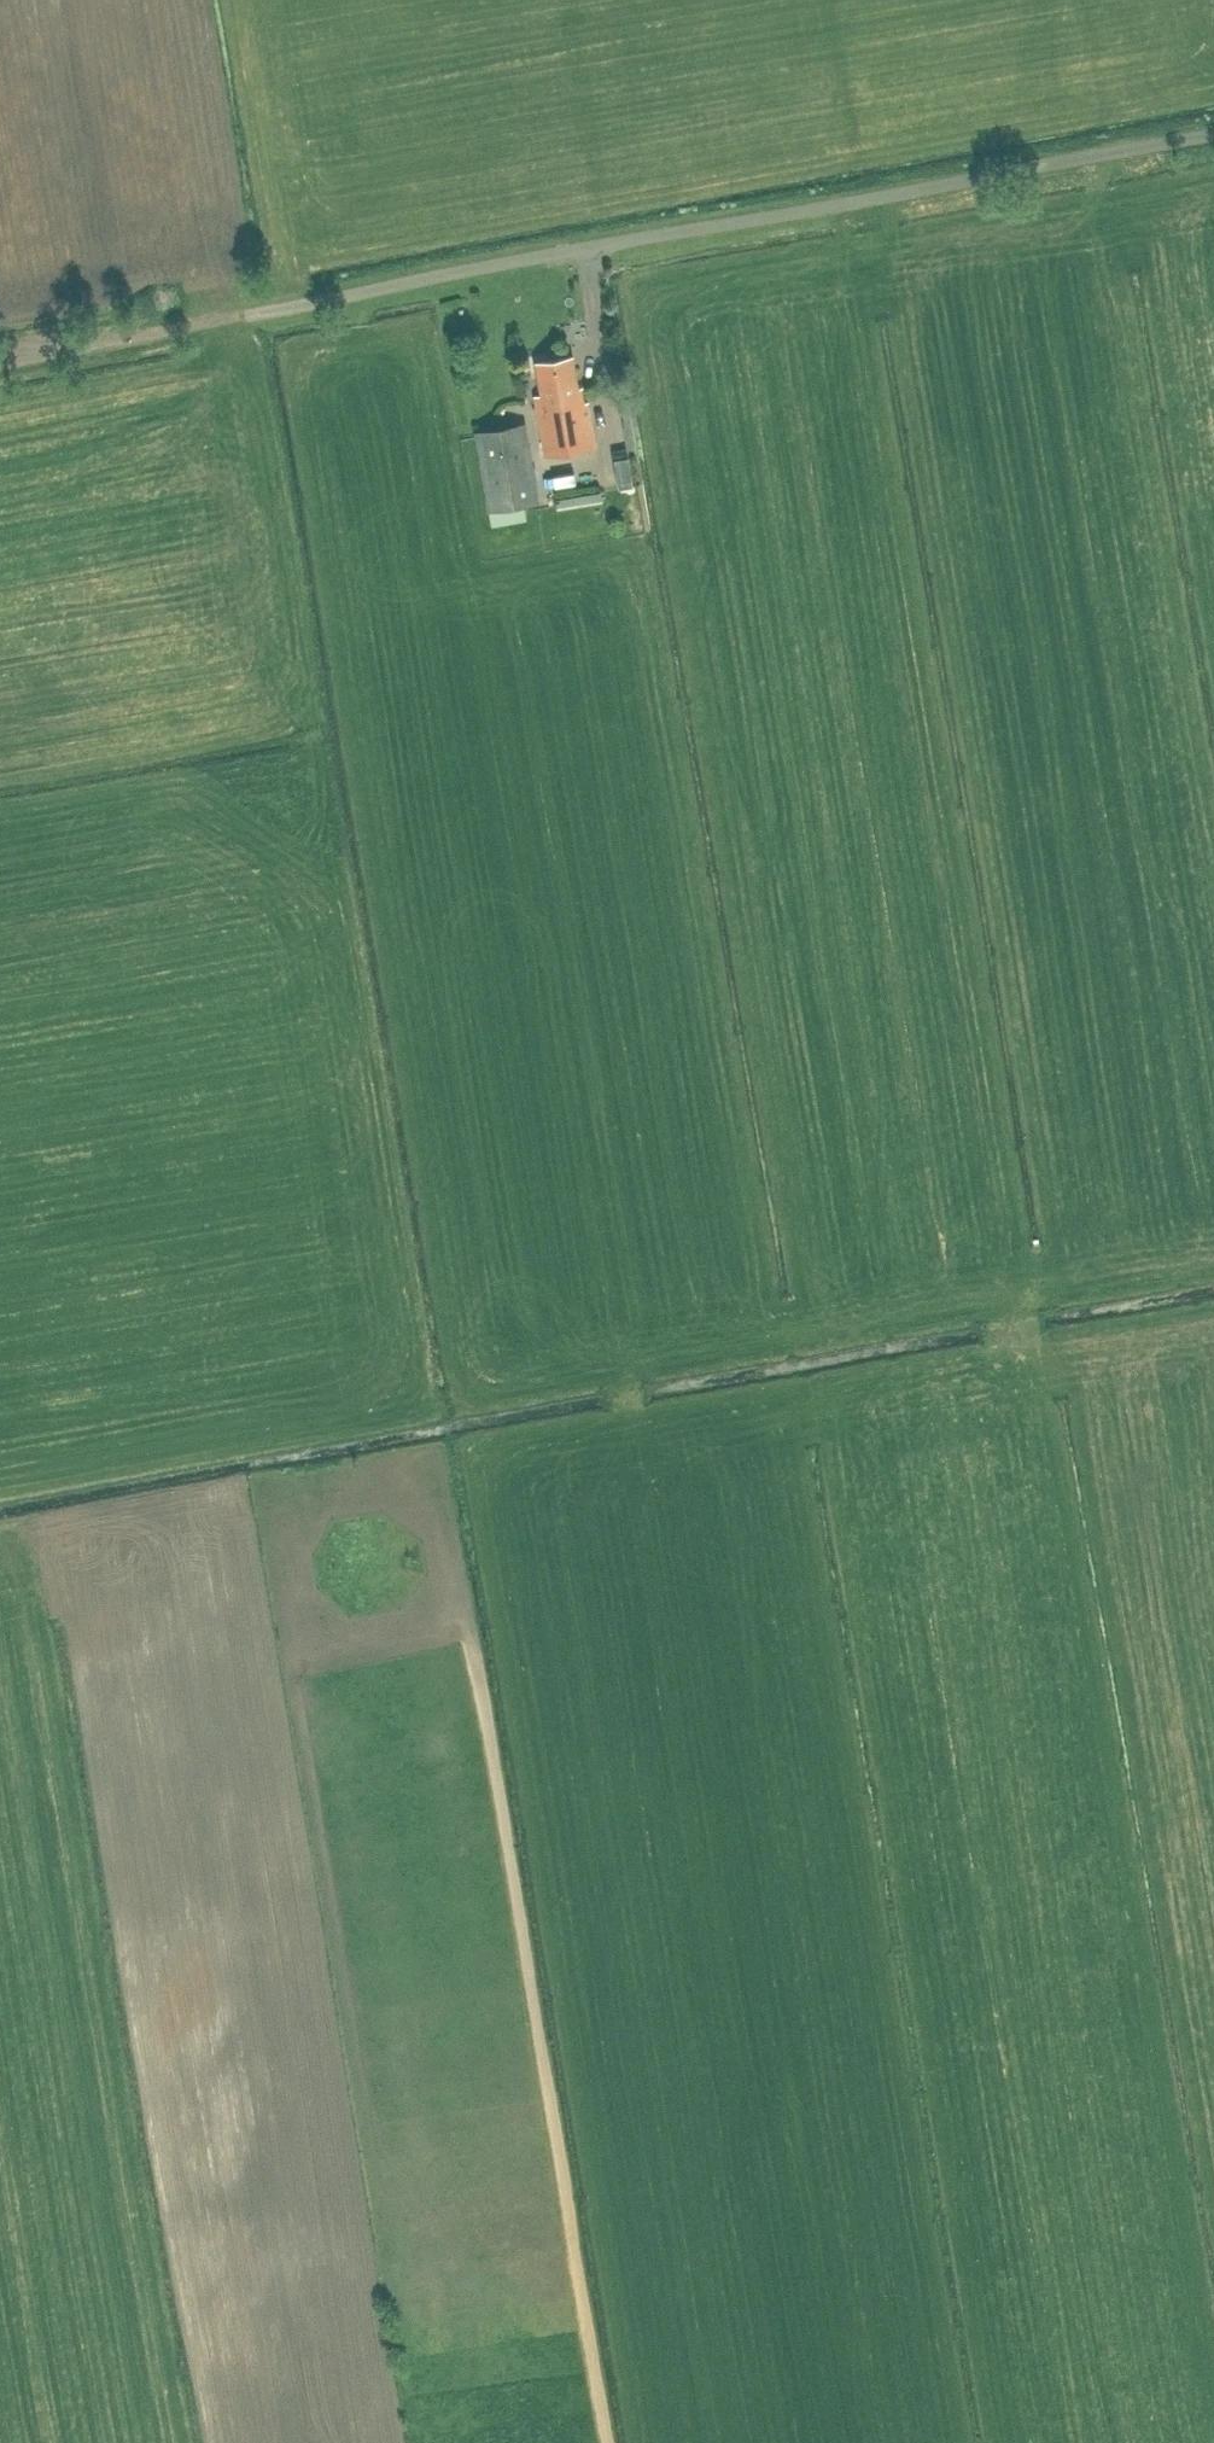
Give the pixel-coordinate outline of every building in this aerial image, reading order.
[(581,402),(573,354),(535,360),(541,393),(534,394),(544,453),(595,444),(587,401),(581,402)] [(526,518),(523,501),(537,499),(525,427),(476,434),(488,506),(489,506),(492,523),(526,518)] [(612,452),(618,488),(633,486),(627,449),(612,452)]
